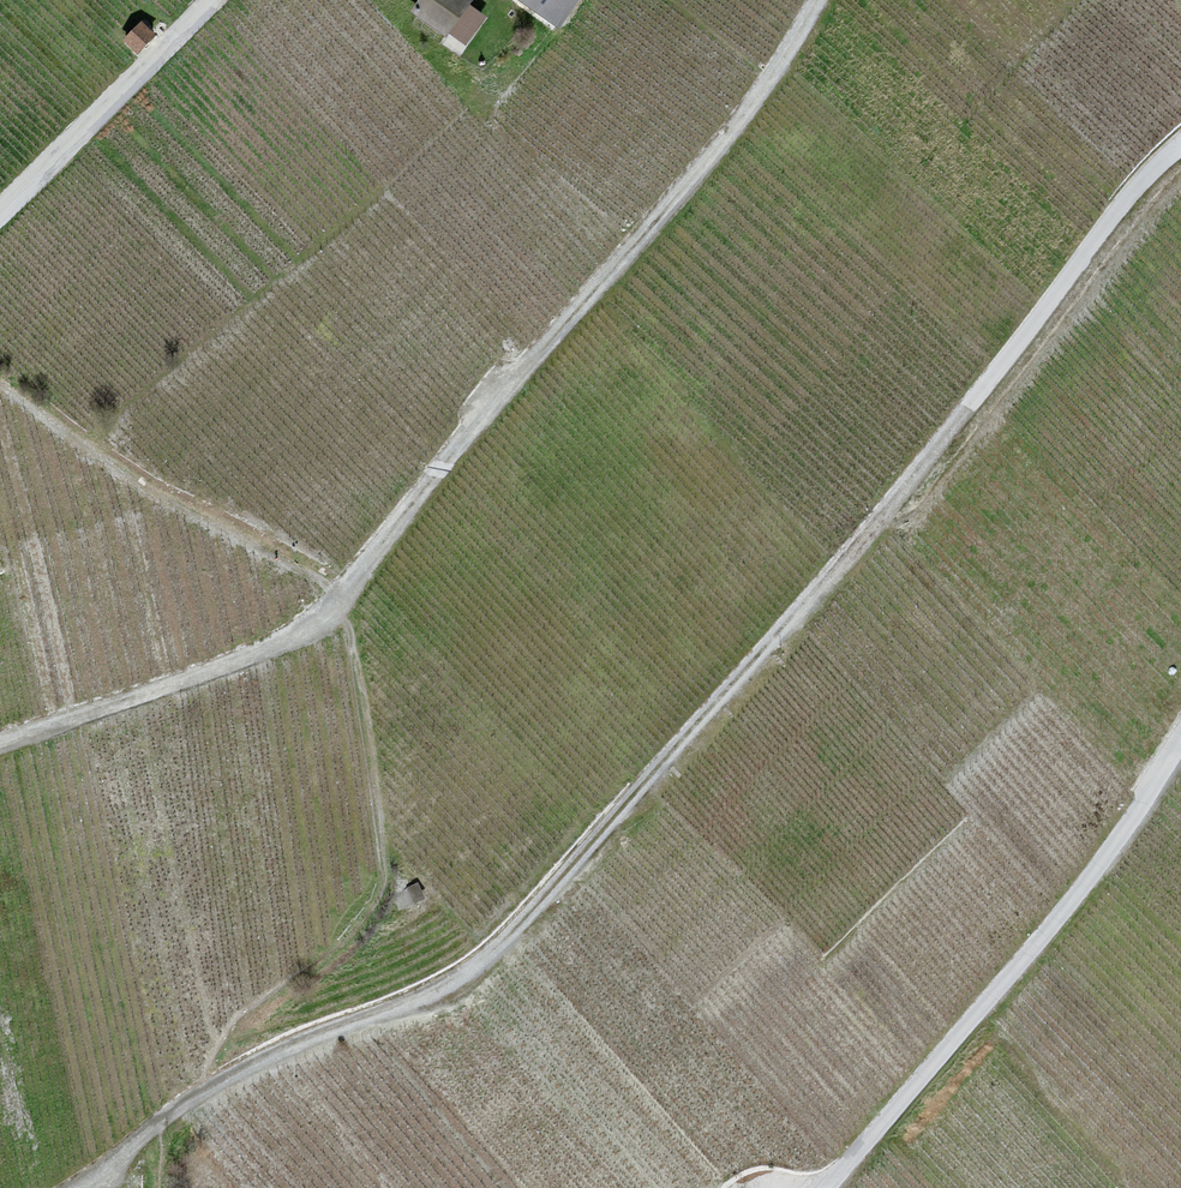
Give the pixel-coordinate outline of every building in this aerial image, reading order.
[(467,42),(491,7),(481,0),(417,0),(413,5),(467,42)] [(549,33),(573,0),(503,0),(549,33)]
